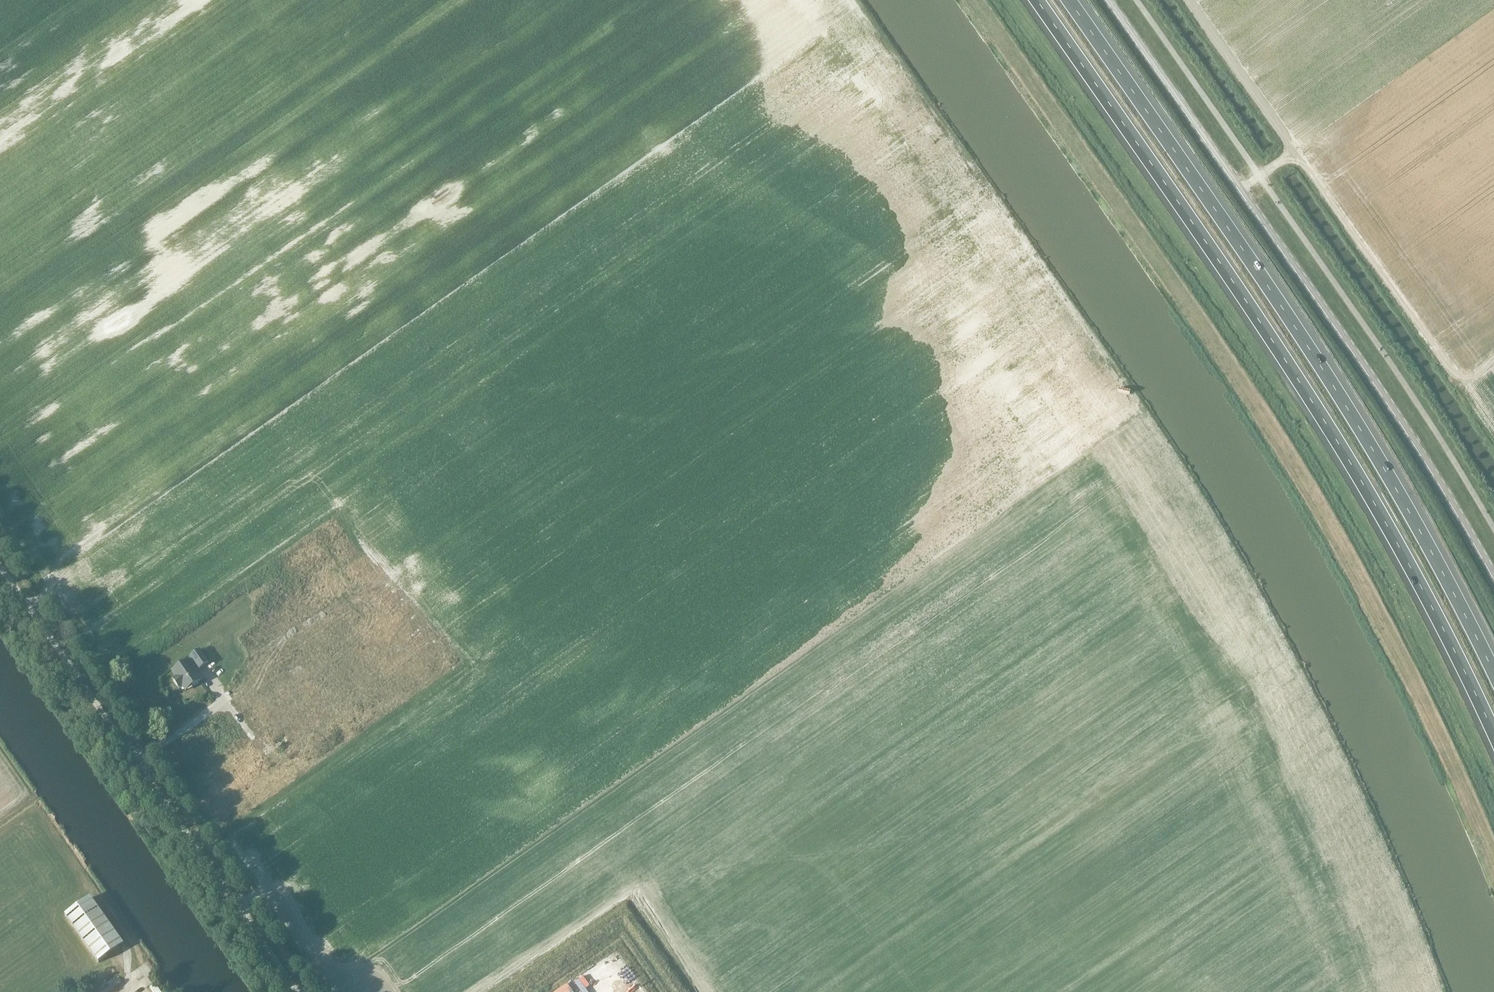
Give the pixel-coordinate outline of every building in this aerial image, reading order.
[(334,518),(336,530),(340,529),(341,536),(348,534),(345,516),(334,518)] [(324,592),(334,601),(344,590),(335,581),(324,592)] [(414,595),(421,590),(416,584),(410,588),(414,595)] [(196,651),(162,667),(174,693),(196,683),(190,668),(201,663),(196,651)] [(355,706),(362,718),(370,714),(363,702),(355,706)] [(98,963),(123,945),(90,898),(65,916),(98,963)] [(102,976),(106,984),(115,980),(111,971),(102,976)] [(149,983),(143,986),(145,991),(152,988),(149,983)]
